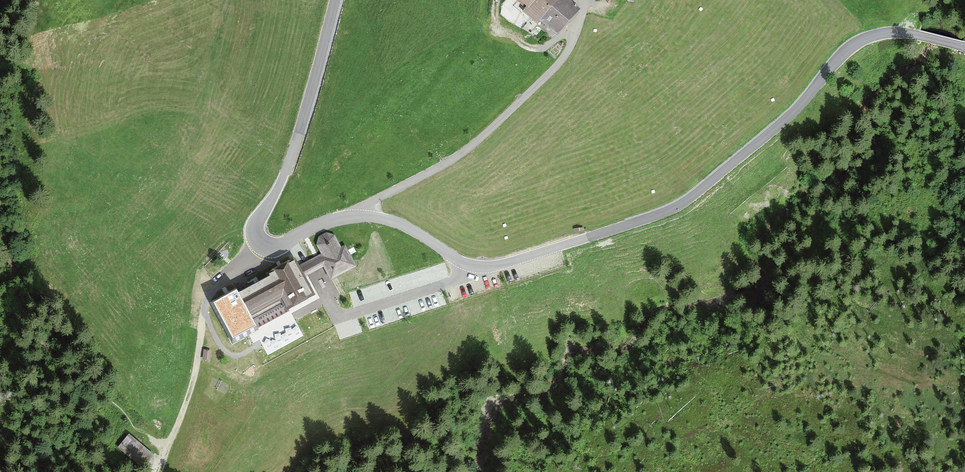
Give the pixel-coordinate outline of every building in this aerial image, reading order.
[(557,39),(581,9),(571,0),(512,0),(557,39)] [(318,236),(316,245),(321,253),(323,267),(331,280),(357,266),(345,244),(341,246),(335,234),(326,232),(318,236)] [(299,265),(305,277),(323,267),(321,253),(299,265)] [(286,310),(315,294),(305,277),(299,265),(295,258),(274,269),(275,271),(269,274),(270,275),(238,292),(237,290),(213,302),(233,338),(256,326),(253,320),(283,304),(286,310)] [(212,350),(204,349),(202,360),(210,361),(212,350)] [(156,452),(131,432),(120,446),(145,467),(156,452)]
